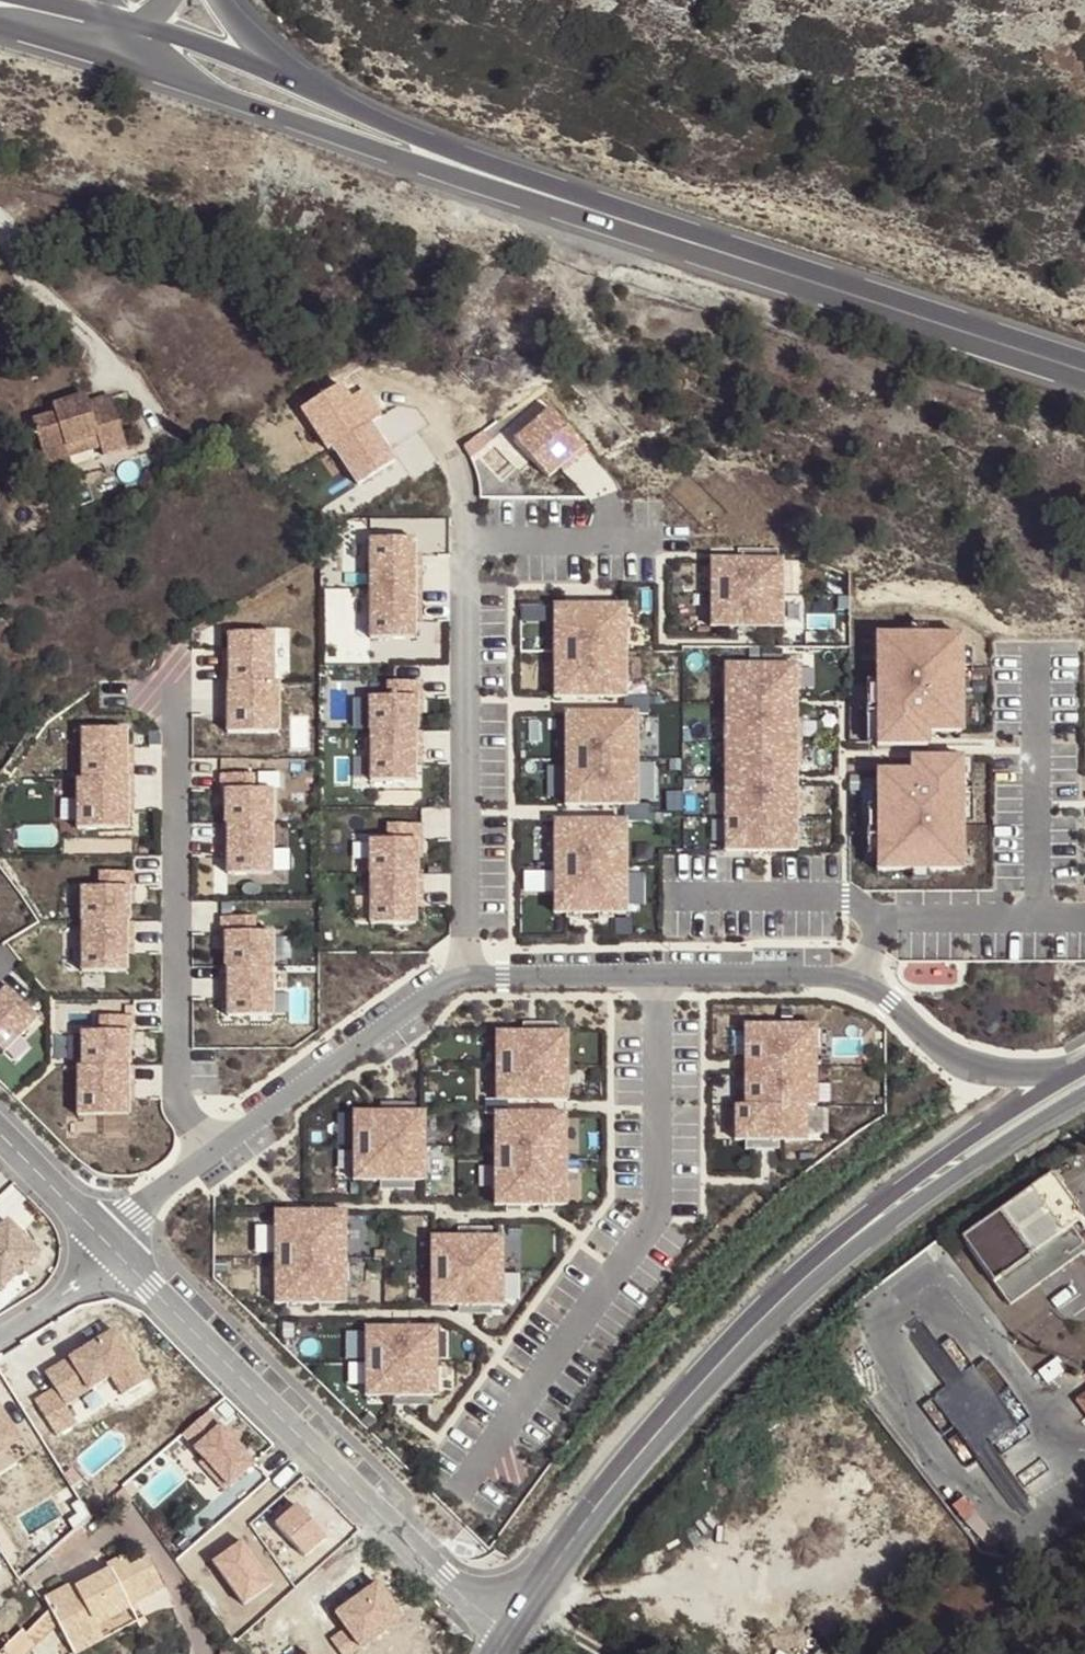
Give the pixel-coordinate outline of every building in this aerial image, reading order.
[(305,409),(329,442),(333,439),(361,480),(395,460),(373,419),(355,428),(345,415),(357,407),(344,389),(341,391),(336,384),(327,391),(328,394),(305,409)] [(46,462),(68,455),(65,446),(98,435),(101,444),(104,454),(127,446),(110,395),(88,402),(85,394),(52,405),(54,413),(32,421),(46,462)] [(588,449),(548,408),(512,440),(548,481),(588,449)] [(68,455),(101,444),(98,435),(65,446),(68,455)] [(71,463),(68,455),(46,462),(49,470),(71,463)] [(413,539),(366,538),(365,639),(412,640),(413,539)] [(786,551),(714,553),(715,626),(788,625),(786,551)] [(629,601),(553,600),(553,696),(628,696),(629,601)] [(964,631),(879,632),(881,736),(966,735),(964,631)] [(274,682),(270,633),(226,634),(227,684),(274,682)] [(804,662),(726,663),(727,851),(805,850),(804,662)] [(274,682),(227,684),(226,733),(280,735),(274,682)] [(416,695),(363,695),(364,781),(417,781),(416,695)] [(642,710),(568,709),(567,805),(641,805),(642,710)] [(127,728),(81,728),(80,778),(126,779),(127,728)] [(965,759),(912,760),(912,769),(878,770),(881,873),(967,871),(965,759)] [(126,779),(74,781),(74,830),(128,830),(126,779)] [(273,790),(220,788),(219,824),(226,825),(225,873),(271,874),(273,790)] [(625,819),(550,821),(554,917),(628,915),(625,819)] [(414,840),(365,841),(368,926),(417,925),(414,840)] [(125,888),(78,888),(78,971),(125,971),(125,888)] [(226,911),(251,912),(251,926),(258,926),(259,902),(227,902),(226,911)] [(274,936),(223,936),(223,1019),(274,1019),(274,936)] [(1,989),(0,990),(0,1053),(3,1055),(35,1020),(1,989)] [(823,1104),(821,1020),(746,1022),(748,1104),(737,1105),(738,1142),(812,1140),(812,1105),(823,1104)] [(570,1025),(497,1025),(497,1098),(571,1097),(570,1025)] [(128,1034),(80,1035),(80,1068),(72,1068),(73,1120),(129,1119),(128,1034)] [(428,1107),(353,1107),(353,1177),(428,1177),(428,1107)] [(571,1111),(497,1109),(495,1204),(569,1206),(571,1111)] [(957,1239),(1006,1304),(1082,1247),(1067,1227),(1080,1218),(1045,1173),(957,1239)] [(347,1212),(274,1211),(273,1307),(347,1307),(347,1212)] [(0,1231),(0,1283),(9,1292),(50,1251),(15,1216),(0,1231)] [(502,1237),(427,1238),(427,1309),(502,1309),(502,1237)] [(434,1327),(361,1327),(361,1398),(434,1398),(434,1327)] [(68,1405),(118,1382),(124,1395),(153,1382),(128,1328),(49,1365),(68,1405)] [(30,1452),(11,1400),(0,1405),(0,1463),(30,1452)] [(254,1464),(217,1424),(188,1451),(226,1490),(254,1464)] [(131,1498),(123,1487),(111,1498),(120,1509),(131,1498)] [(315,1555),(334,1533),(299,1504),(281,1525),(315,1555)] [(163,1588),(148,1558),(129,1567),(124,1556),(108,1565),(110,1570),(85,1582),(75,1587),(73,1582),(44,1597),(71,1649),(101,1633),(95,1622),(93,1618),(126,1601),(129,1606),(163,1588)] [(75,1587),(85,1582),(83,1577),(73,1582),(75,1587)] [(95,1622),(129,1606),(126,1601),(93,1618),(95,1622)] [(2,1650),(6,1653),(27,1653),(36,1644),(22,1630),(2,1650)] [(101,1633),(71,1649),(74,1653),(82,1653),(106,1642),(101,1633)] [(221,1643),(219,1653),(230,1653),(221,1643)]
